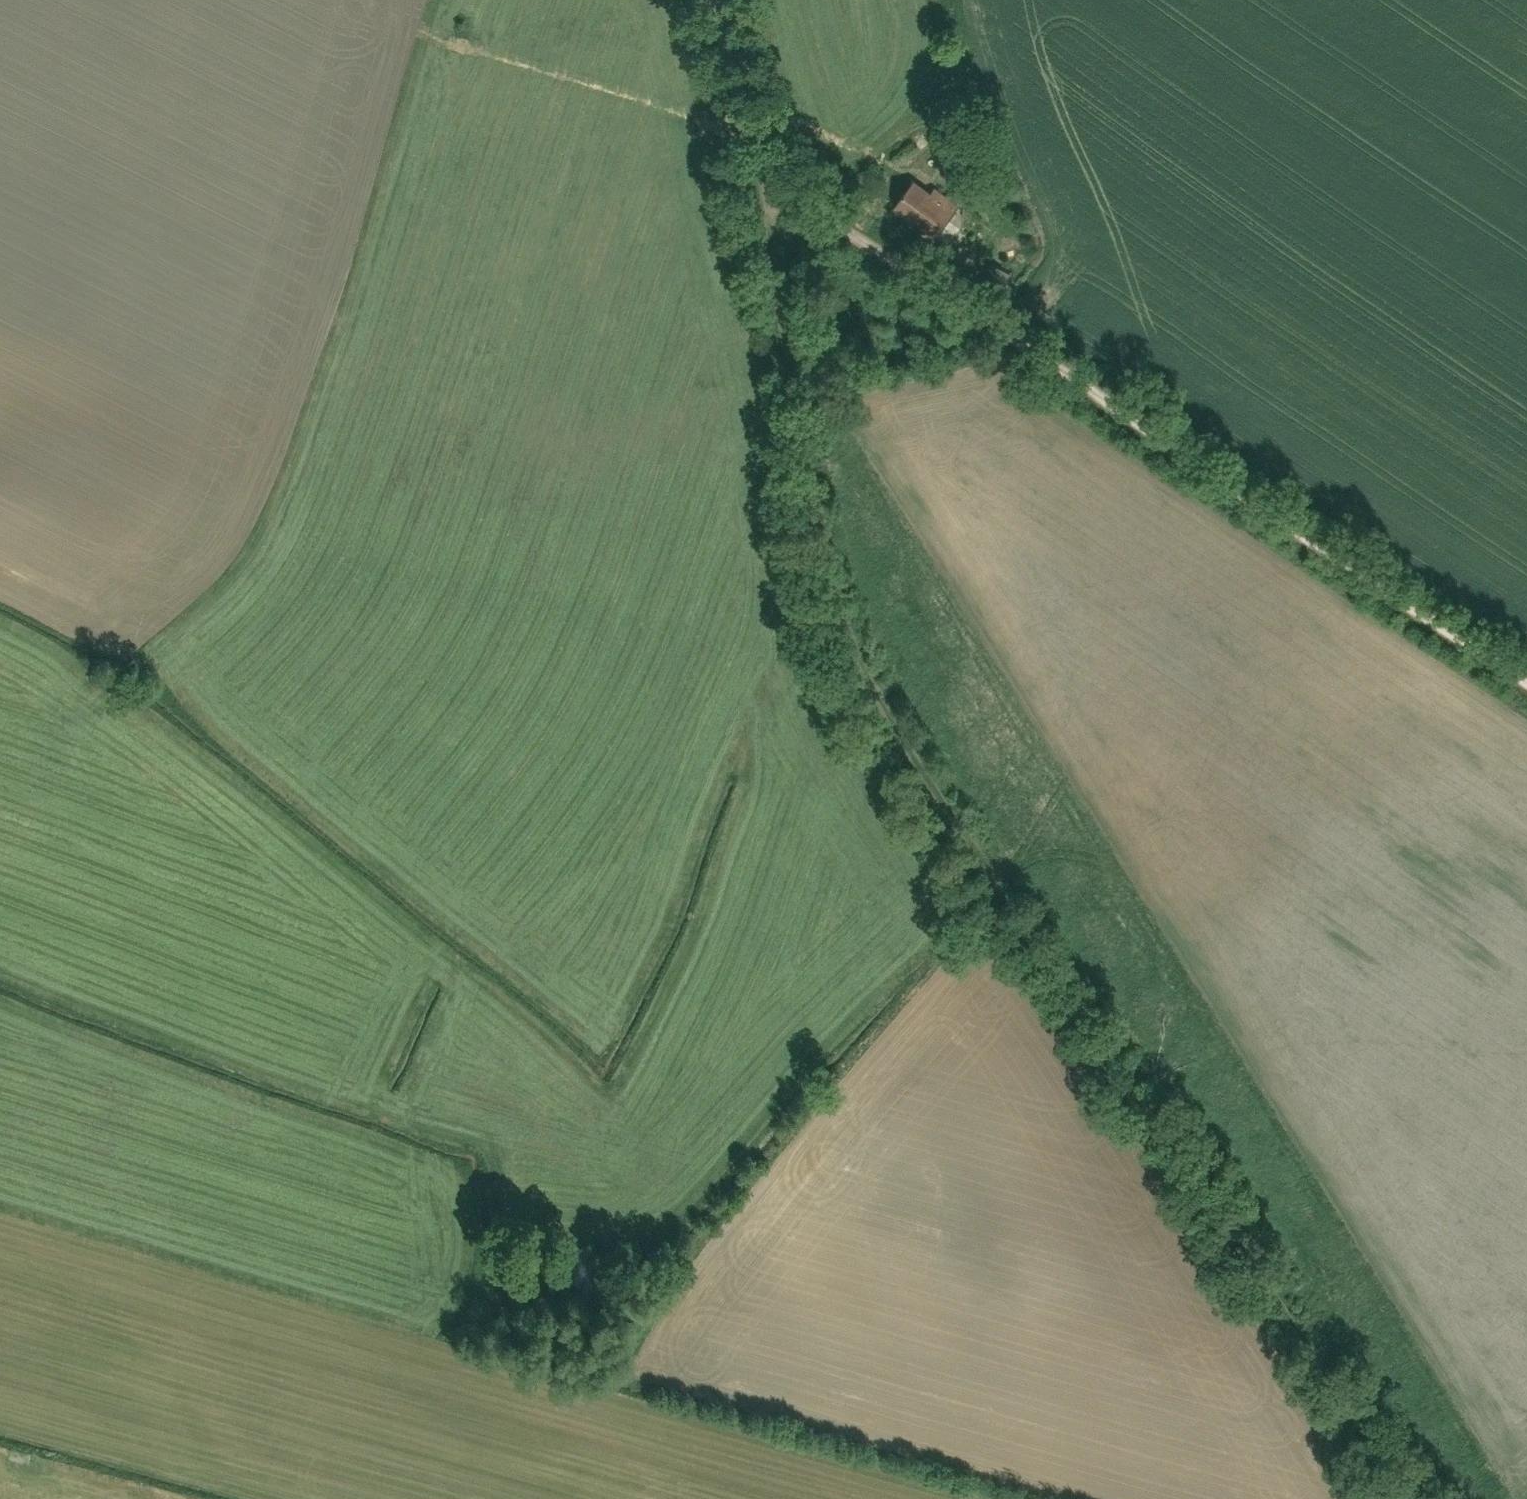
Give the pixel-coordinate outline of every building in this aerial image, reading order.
[(918,185),(895,220),(939,248),(961,214),(918,185)]
